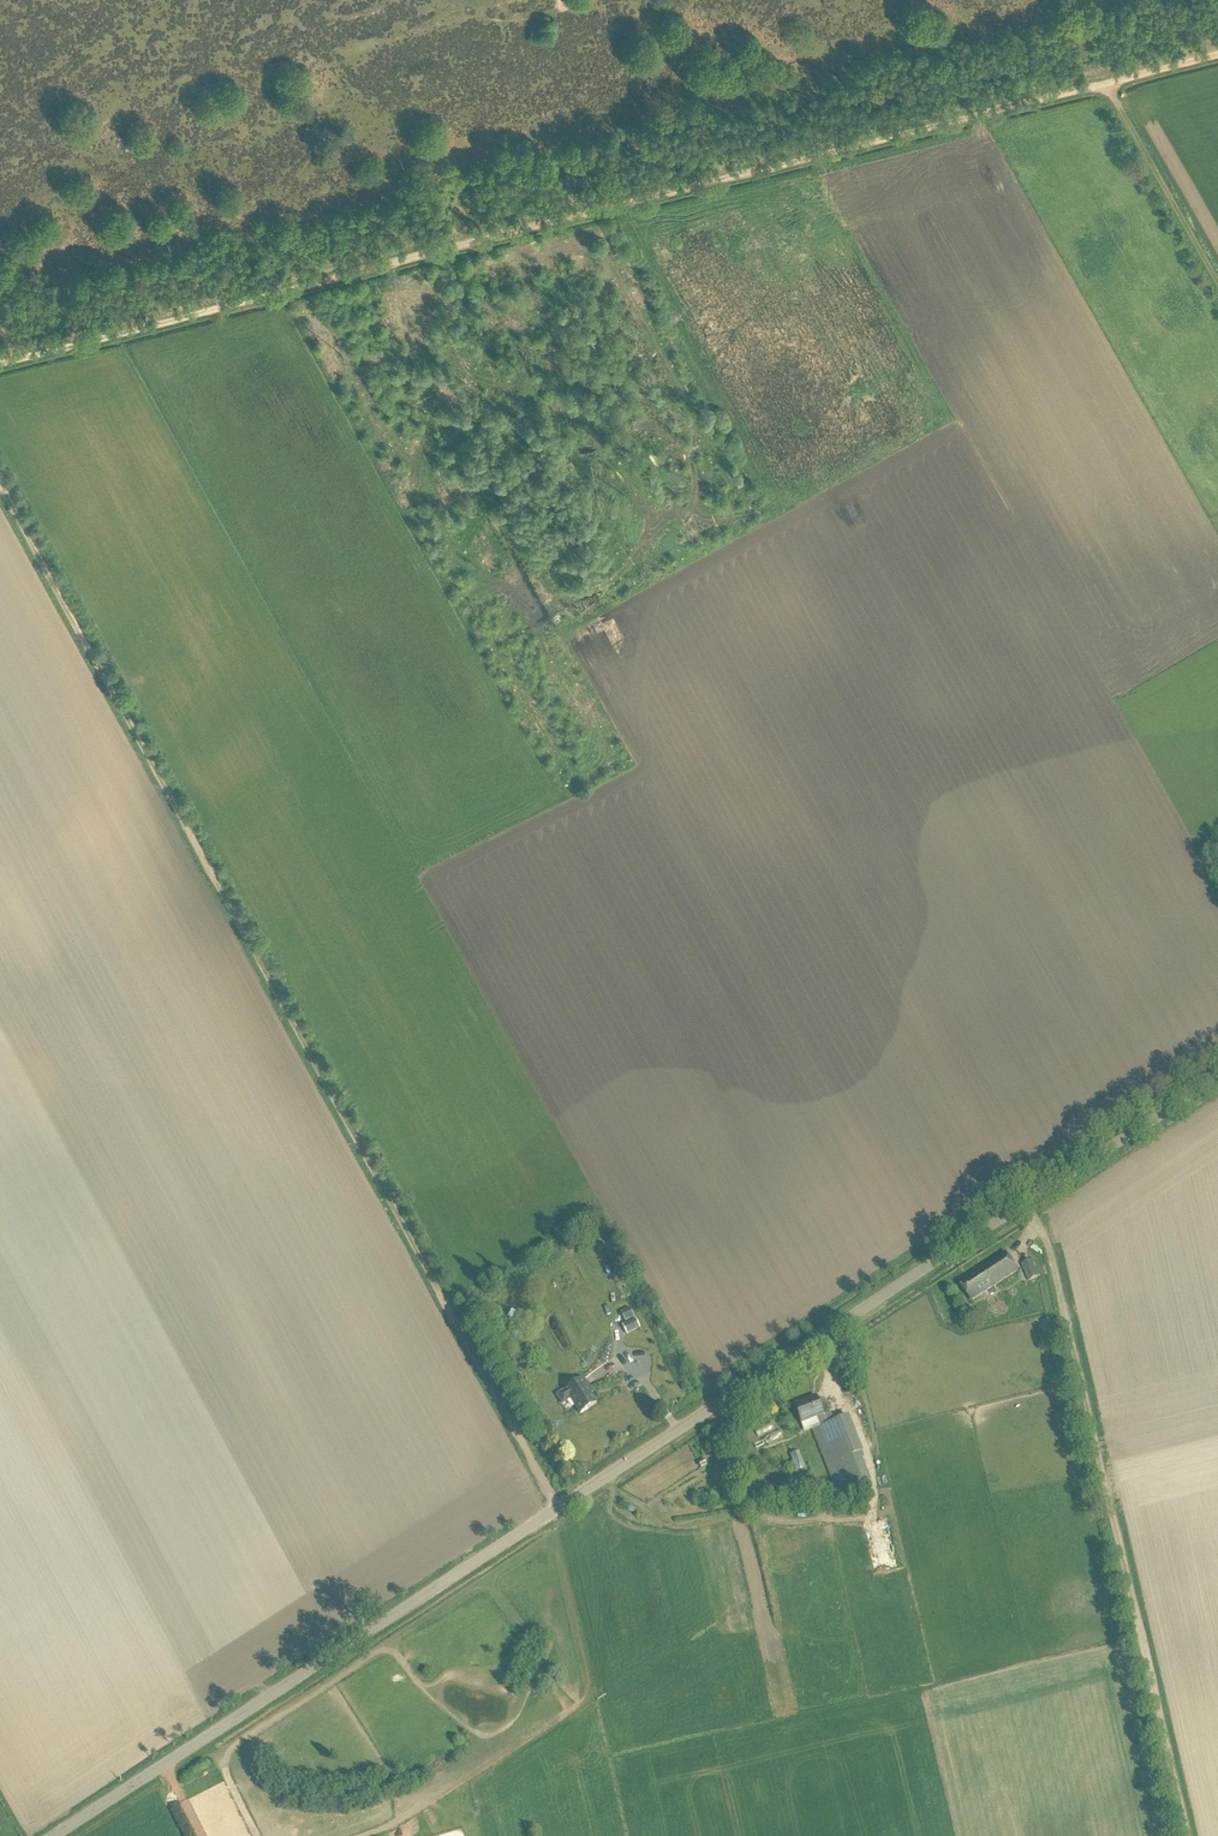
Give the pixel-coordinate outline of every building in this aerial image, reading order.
[(971,1279),(960,1286),(971,1302),(1017,1271),(1005,1253),(969,1277),(971,1279)] [(1023,1265),(1030,1282),(1041,1278),(1034,1260),(1023,1265)] [(634,1320),(622,1326),(626,1336),(639,1329),(634,1320)] [(570,1401),(580,1415),(595,1404),(586,1391),(589,1389),(582,1379),(556,1397),(562,1406),(570,1401)] [(800,1424),(815,1418),(819,1427),(812,1429),(833,1483),(838,1495),(868,1483),(863,1472),(858,1460),(862,1459),(860,1453),(861,1452),(846,1416),(833,1421),(829,1410),(822,1413),(815,1396),(793,1405),(800,1424)] [(790,1455),(796,1471),(804,1468),(799,1452),(790,1455)]
